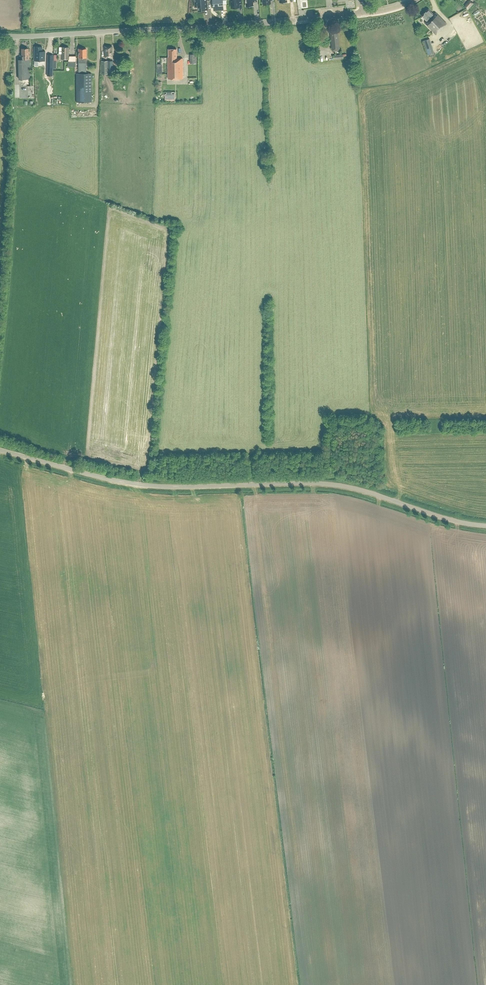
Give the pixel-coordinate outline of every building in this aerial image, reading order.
[(207,1),(206,0),(195,0),(195,2),(195,6),(198,6),(198,10),(207,9),(207,5),(208,5),(208,1),(207,1)] [(225,10),(224,0),(213,0),(214,11),(225,10)] [(464,5),(468,9),(473,3),(470,0),(469,0),(464,5)] [(429,9),(422,16),(427,21),(425,23),(436,34),(444,27),(444,26),(447,23),(436,12),(434,14),(429,9)] [(338,30),(330,31),(332,50),(340,50),(338,30)] [(434,36),(429,38),(432,46),(437,44),(434,36)] [(428,39),(424,40),(428,54),(432,53),(428,39)] [(34,60),(42,61),(45,61),(45,51),(42,51),(42,46),(34,46),(34,60)] [(68,59),(68,61),(75,61),(75,56),(68,56),(69,47),(59,47),(59,53),(59,59),(61,59),(68,59)] [(21,55),(21,59),(19,59),(20,64),(19,64),(20,79),(25,79),(30,79),(30,59),(29,59),(29,51),(28,51),(28,48),(22,48),(22,55),(21,55)] [(78,48),(78,71),(86,71),(86,48),(78,48)] [(169,57),(168,57),(169,78),(183,78),(183,58),(177,58),(177,49),(169,49),(169,57)] [(113,70),(113,60),(101,60),(101,74),(110,74),(110,70),(113,70)] [(78,73),(76,73),(76,102),(92,102),(92,73),(86,73),(78,73)]
